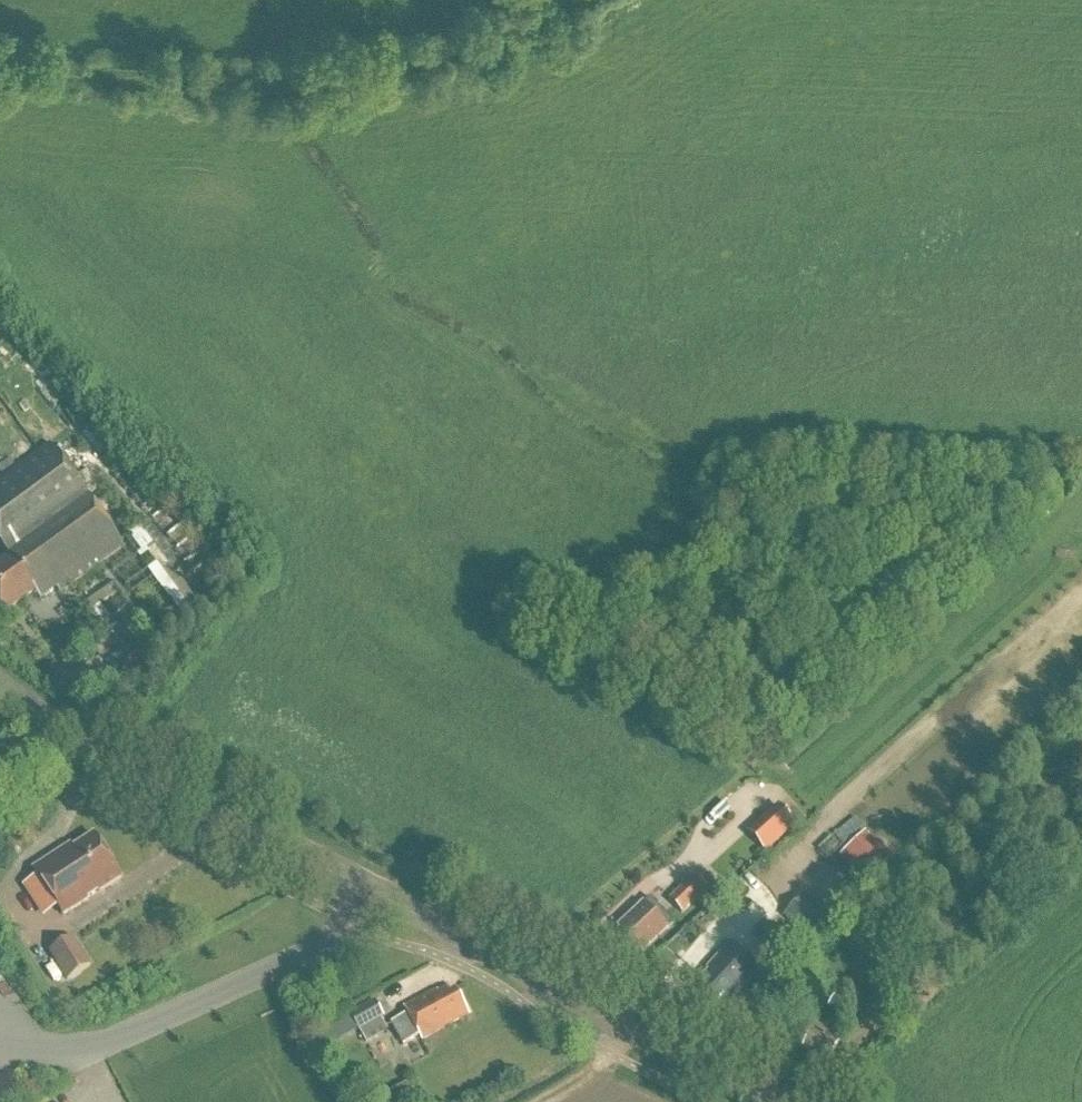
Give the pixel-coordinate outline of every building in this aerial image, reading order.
[(0,568),(0,613),(4,619),(35,597),(39,603),(56,592),(59,596),(123,550),(49,447),(0,483),(0,548),(9,561),(0,568)] [(153,567),(116,588),(114,584),(81,603),(95,626),(131,605),(148,635),(181,616),(153,567)] [(742,836),(762,858),(793,829),(772,807),(742,836)] [(71,847),(34,871),(64,918),(122,880),(94,837),(73,851),(71,847)] [(891,864),(865,837),(848,853),(874,880),(891,864)] [(668,903),(682,916),(707,892),(694,878),(668,903)] [(804,902),(786,921),(814,948),(832,928),(804,902)] [(619,936),(605,949),(622,966),(636,953),(639,956),(664,932),(641,909),(616,933),(619,936)] [(750,941),(769,958),(783,941),(764,924),(750,941)] [(72,941),(49,956),(68,984),(91,969),(72,941)] [(730,947),(707,973),(709,975),(701,984),(706,988),(701,993),(716,1006),(721,1000),(727,1005),(757,971),(730,947)] [(406,1016),(390,1025),(403,1048),(419,1040),(420,1042),(469,1015),(456,991),(448,995),(446,991),(440,995),(438,992),(403,1011),(406,1016)] [(828,1011),(852,1027),(861,1014),(836,998),(828,1011)] [(359,1034),(384,1020),(375,1004),(350,1018),(358,1032),(359,1034)] [(358,1032),(350,1018),(330,1029),(338,1044),(358,1032)] [(816,1028),(803,1054),(828,1067),(841,1041),(816,1028)] [(406,1087),(388,1097),(391,1101),(407,1101),(413,1099),(406,1087)]
